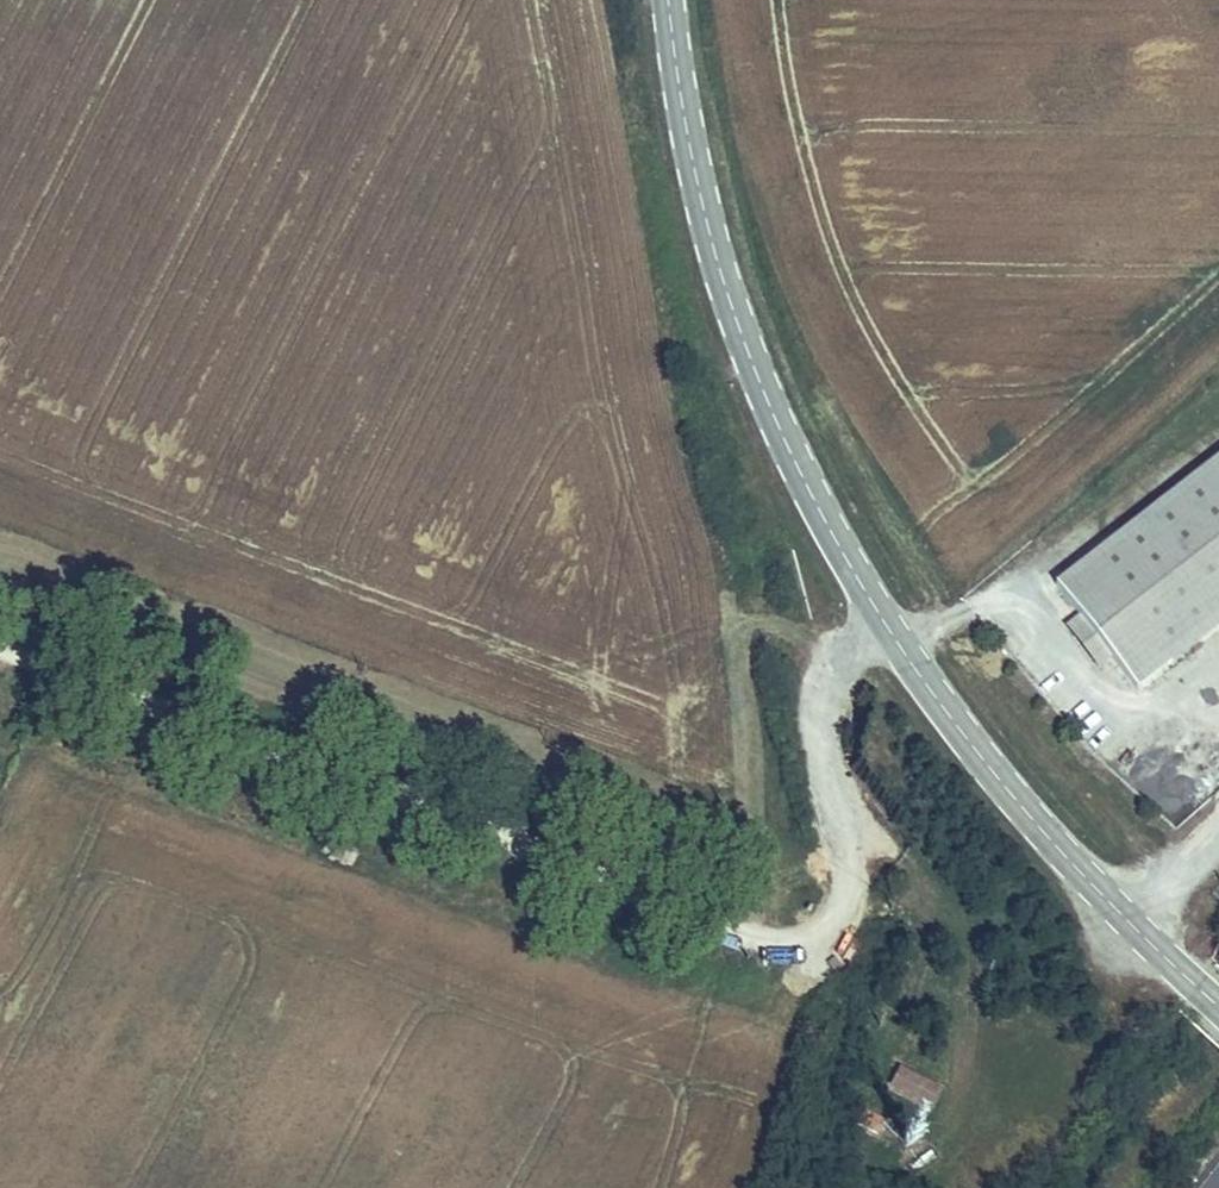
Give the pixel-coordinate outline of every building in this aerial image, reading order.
[(1218,624),(1218,448),(1051,588),(1077,619),(1110,657),(1136,689),(1218,624)] [(1110,657),(1077,619),(1065,629),(1097,668),(1110,657)] [(1218,780),(1218,776),(1194,753),(1172,777),(1199,802),(1218,780)] [(933,1106),(942,1087),(902,1067),(893,1087),(933,1106)] [(886,1121),(872,1113),(864,1127),(878,1136),(886,1121)]
